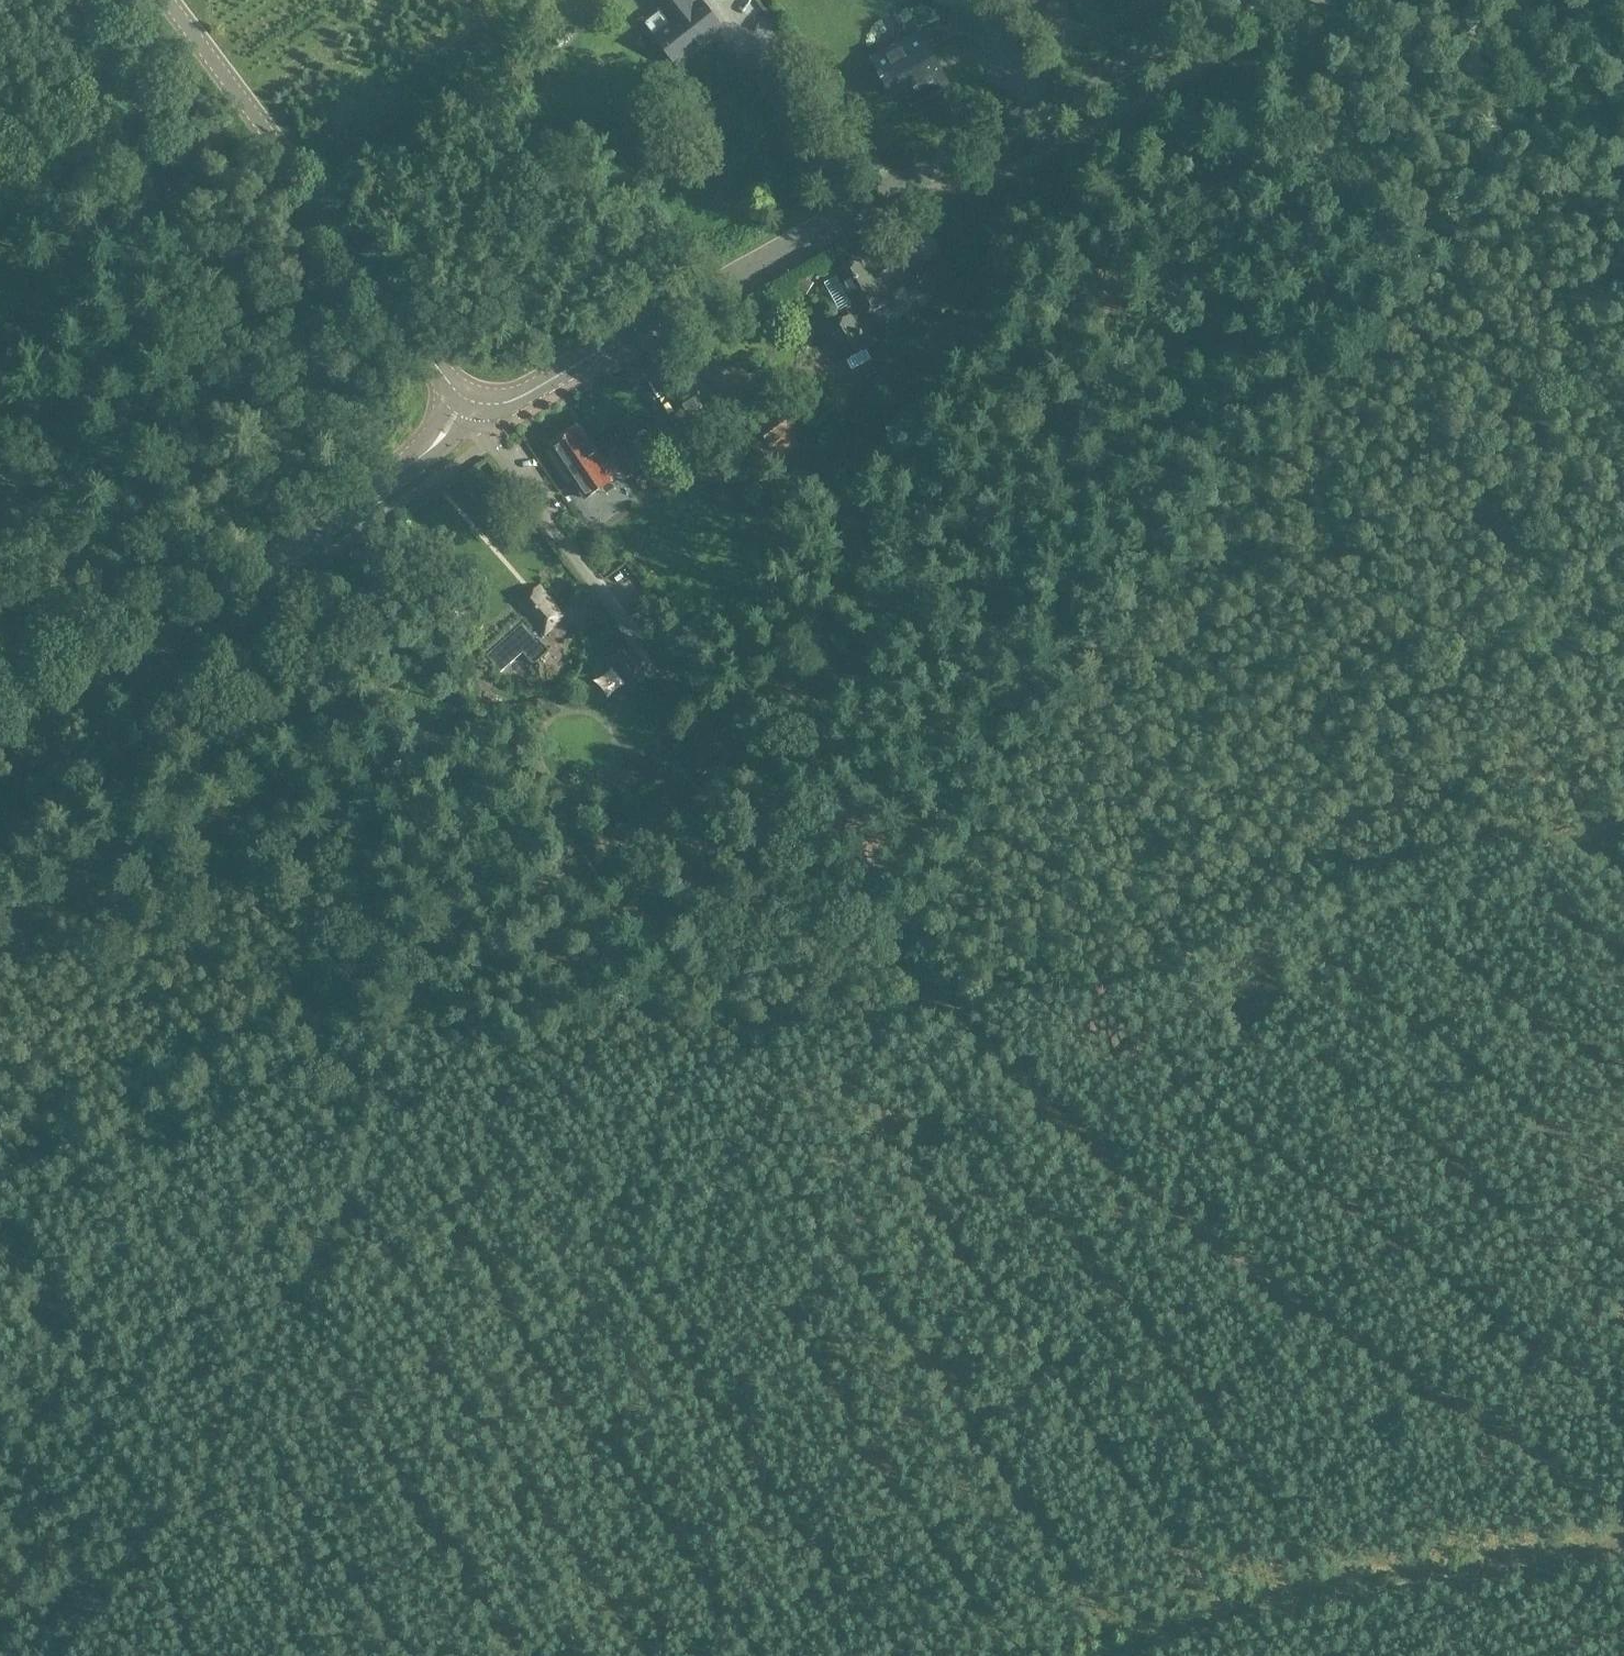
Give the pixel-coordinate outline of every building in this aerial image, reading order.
[(698,8),(692,0),(680,0),(670,8),(681,22),(660,38),(680,64),(723,31),(703,5),(698,8)] [(899,79),(913,105),(948,87),(935,62),(938,61),(923,35),(874,61),(887,85),(899,79)] [(853,317),(828,330),(846,362),(871,348),(858,323),(864,319),(864,318),(889,305),(864,260),(839,275),(856,306),(849,310),(853,317)] [(806,277),(799,287),(808,293),(815,283),(806,277)] [(892,322),(883,326),(889,336),(897,331),(892,322)] [(705,408),(698,398),(685,406),(691,417),(705,408)] [(602,466),(579,431),(552,449),(586,500),(613,482),(602,466)] [(647,465),(632,443),(615,455),(636,484),(649,475),(643,468),(647,465)] [(524,622),(508,635),(486,655),(501,671),(523,652),(533,663),(548,650),(539,639),(546,633),(547,635),(567,616),(540,588),(521,607),(540,627),(533,633),(524,622)] [(634,693),(652,679),(641,666),(643,665),(626,644),(606,659),(634,693)]
